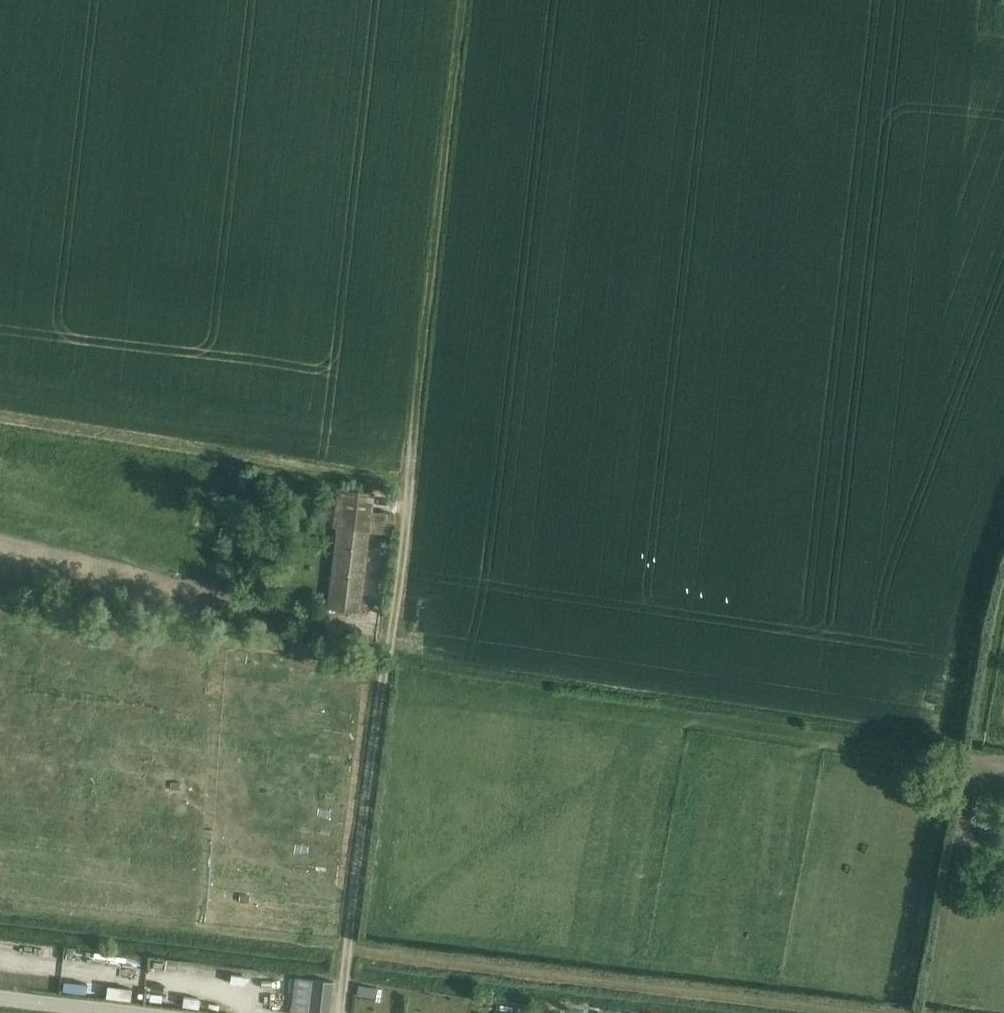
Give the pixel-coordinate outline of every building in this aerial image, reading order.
[(368,532),(390,534),(393,513),(370,510),(373,492),(336,488),(331,528),(334,528),(325,609),(359,613),(368,532)] [(311,979),(293,976),(289,1012),(296,1012),(325,1012),(329,981),(311,979)] [(421,995),(419,1004),(432,1006),(434,997),(421,995)]
